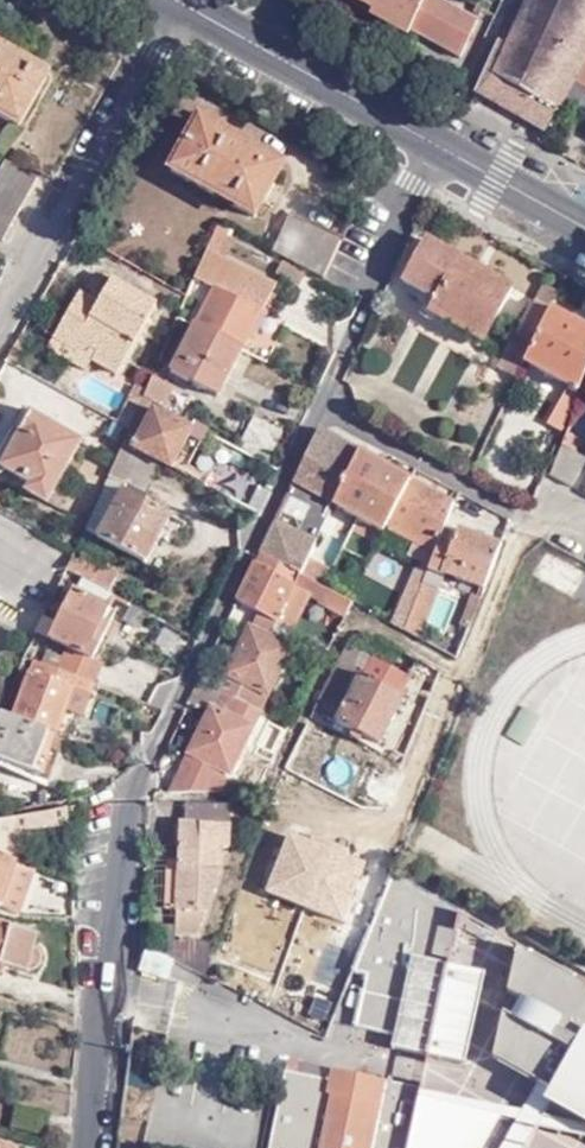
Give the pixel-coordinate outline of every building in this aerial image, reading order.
[(372,6),(411,27),(425,0),(361,0),(372,6)] [(443,0),(425,0),(411,27),(461,56),(480,21),(457,8),(443,0)] [(457,8),(461,0),(443,0),(457,8)] [(510,43),(496,74),(559,109),(576,80),(583,67),(584,63),(584,0),(530,0),(510,43)] [(408,33),(411,27),(372,6),(369,11),(408,33)] [(476,92),(547,133),(559,109),(496,74),(510,43),(501,38),(476,92)] [(47,76),(0,50),(0,115),(19,125),(47,76)] [(583,67),(576,80),(584,85),(584,68),(583,67)] [(256,216),(285,165),(201,119),(172,171),(256,216)] [(39,177),(7,159),(0,172),(0,237),(4,239),(39,177)] [(324,278),(342,242),(289,217),(273,252),(324,278)] [(401,277),(432,296),(489,327),(512,285),(425,236),(401,277)] [(215,287),(197,322),(244,347),(277,282),(215,249),(211,257),(205,254),(195,276),(215,287)] [(86,285),(94,288),(103,271),(96,267),(86,285)] [(98,348),(92,358),(118,372),(157,301),(103,271),(94,288),(102,293),(98,300),(90,295),(80,290),(57,330),(54,336),(78,349),(83,340),(98,348)] [(533,341),(550,307),(557,293),(541,284),(533,299),(517,335),(514,334),(496,370),(514,379),(520,367),(521,367),(533,341)] [(94,288),(90,295),(98,300),(102,293),(94,288)] [(489,327),(432,296),(424,311),(480,342),(489,327)] [(550,307),(533,341),(521,367),(574,395),(584,367),(584,327),(550,307)] [(244,347),(197,322),(173,369),(219,394),(244,347)] [(87,367),(92,358),(98,348),(83,340),(78,349),(54,336),(49,345),(87,367)] [(20,339),(9,358),(17,363),(27,342),(20,339)] [(147,389),(144,396),(164,406),(175,385),(153,373),(147,389)] [(138,385),(125,411),(135,416),(144,396),(147,389),(138,385)] [(560,431),(572,401),(562,398),(550,428),(560,431)] [(49,501),(84,439),(25,406),(15,427),(22,430),(2,466),(32,481),(28,489),(49,501)] [(173,466),(193,429),(156,410),(136,447),(159,459),(173,466)] [(135,416),(125,411),(121,421),(131,426),(135,416)] [(254,416),(237,445),(268,461),(284,431),(254,416)] [(193,429),(204,435),(207,430),(196,423),(193,429)] [(569,426),(550,476),(572,487),(581,468),(571,462),(583,430),(569,426)] [(184,473),(204,435),(193,429),(173,466),(184,473)] [(328,516),(334,503),(357,456),(359,450),(320,429),(318,432),(288,494),(308,504),(311,513),(300,532),(290,528),(275,520),(260,550),(271,555),(301,572),(309,555),(320,532),(328,516)] [(147,481),(159,459),(136,447),(125,441),(117,460),(134,469),(131,473),(147,481)] [(334,503),(384,527),(386,523),(387,523),(410,478),(411,477),(361,451),(359,450),(357,456),(334,503)] [(134,469),(117,460),(109,476),(126,483),(106,521),(155,546),(179,499),(147,481),(131,473),(134,469)] [(455,501),(411,477),(410,478),(387,523),(386,523),(416,539),(436,549),(444,528),(453,505),(455,501)] [(444,528),(436,549),(431,561),(442,566),(440,572),(458,578),(484,589),(501,546),(458,527),(456,531),(444,528)] [(402,556),(409,545),(387,531),(379,542),(402,556)] [(431,561),(436,549),(416,539),(415,540),(409,554),(419,559),(430,563),(431,561)] [(119,570),(77,547),(74,553),(117,575),(119,570)] [(529,574),(573,596),(584,571),(584,567),(543,547),(529,574)] [(117,575),(74,553),(67,568),(82,577),(109,592),(117,575)] [(277,621),(290,628),(309,592),(324,599),(330,588),(319,581),(301,572),(271,555),(265,567),(255,563),(246,578),(236,600),(259,612),(277,621)] [(328,563),(309,555),(301,572),(319,581),(328,563)] [(419,559),(391,622),(404,629),(423,581),(430,563),(419,559)] [(430,563),(423,581),(437,588),(451,592),(458,578),(440,572),(442,566),(431,561),(430,563)] [(115,595),(109,592),(82,577),(76,589),(111,606),(115,595)] [(437,588),(423,581),(404,629),(418,636),(437,588)] [(56,619),(44,613),(35,631),(67,646),(69,647),(94,658),(109,622),(104,619),(111,606),(76,589),(73,587),(56,619)] [(355,602),(330,588),(324,599),(349,612),(355,602)] [(467,629),(479,599),(466,593),(454,623),(467,629)] [(269,636),(277,621),(259,612),(252,627),(269,636)] [(252,627),(221,689),(260,708),(290,646),(269,636),(252,627)] [(347,644),(338,663),(362,677),(373,657),(347,644)] [(75,675),(96,683),(104,662),(94,658),(69,647),(60,669),(75,675)] [(338,663),(314,710),(378,745),(406,698),(400,695),(410,678),(373,657),(362,677),(338,663)] [(75,675),(60,669),(37,660),(13,719),(49,732),(55,735),(74,689),(69,686),(75,675)] [(188,701),(210,712),(221,689),(206,681),(199,677),(188,701)] [(191,752),(216,763),(231,770),(260,708),(221,689),(210,712),(191,752)] [(13,719),(6,735),(0,733),(0,760),(32,773),(32,771),(44,743),(49,732),(13,719)] [(55,735),(49,732),(44,743),(32,771),(47,778),(64,739),(55,735)] [(213,769),(216,763),(191,752),(183,768),(169,791),(203,791),(213,769)] [(203,791),(221,790),(228,777),(213,769),(203,791)] [(176,824),(175,860),(173,912),(172,937),(196,938),(218,875),(219,850),(225,851),(227,808),(185,806),(183,809),(182,824),(176,824)] [(14,863),(16,864),(30,829),(62,826),(60,807),(0,819),(0,903),(14,863)] [(173,912),(175,860),(162,861),(163,869),(162,893),(162,911),(173,912)] [(14,863),(0,903),(0,906),(18,911),(21,911),(36,871),(16,864),(14,863)] [(459,916),(389,878),(355,970),(369,972),(358,1028),(394,1036),(392,1048),(463,1064),(482,974),(448,966),(459,916)] [(0,925),(0,967),(18,974),(32,936),(0,925)] [(173,941),(171,958),(181,962),(197,970),(198,942),(173,941)] [(540,1117),(584,1127),(584,987),(515,948),(505,994),(522,1003),(512,1020),(501,1013),(492,1058),(536,1084),(543,1088),(554,1067),(566,1074),(554,1094),(540,1117)] [(165,979),(172,963),(146,951),(139,968),(165,979)] [(505,994),(501,1013),(512,1020),(522,1003),(505,994)] [(302,1064),(287,1060),(269,1147),(482,1147),(498,1120),(417,1102),(420,1089),(332,1070),(329,1082),(300,1075),(302,1064)] [(332,1070),(302,1064),(300,1075),(329,1082),(332,1070)] [(554,1067),(543,1088),(554,1094),(566,1074),(554,1067)] [(540,1117),(554,1094),(543,1088),(536,1084),(500,1147),(523,1147),(540,1117)]
